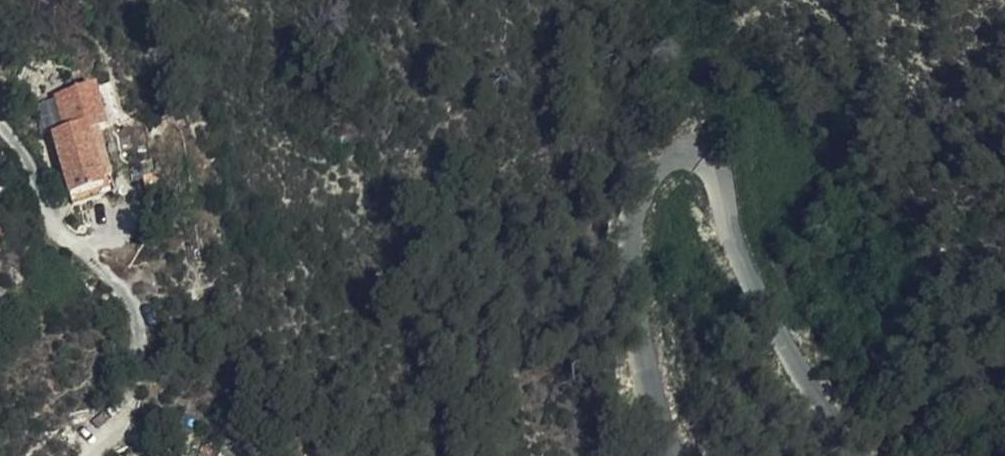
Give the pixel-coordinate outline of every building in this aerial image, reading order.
[(54,197),(101,186),(83,121),(89,120),(78,80),(38,91),(45,123),(38,126),(54,197)]
